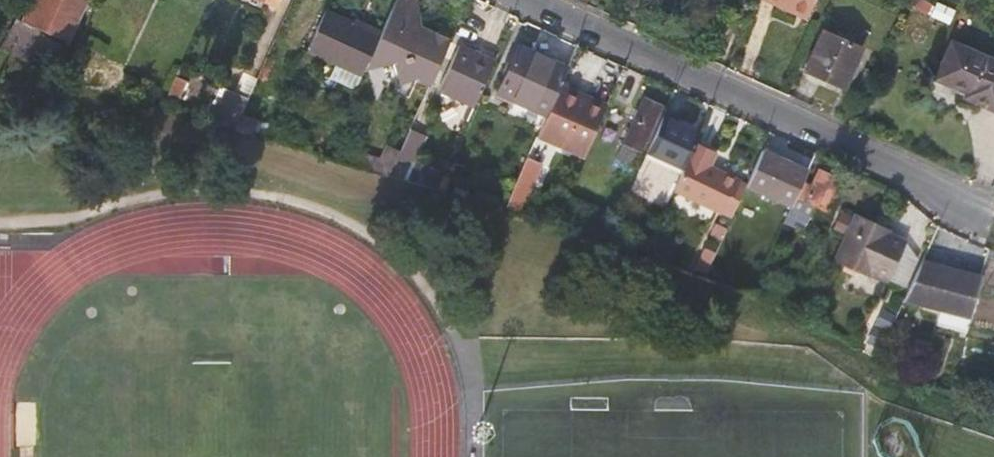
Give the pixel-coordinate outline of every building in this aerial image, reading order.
[(66,46),(86,0),(33,0),(21,26),(66,46)] [(346,54),(340,68),(361,78),(365,69),(384,26),(329,0),(311,38),(346,54)] [(406,8),(410,0),(395,0),(394,2),(406,8)] [(758,1),(775,9),(778,3),(806,16),(813,0),(759,0),(758,1)] [(399,25),(413,22),(414,27),(423,25),(406,8),(394,2),(384,26),(365,69),(394,63),(388,32),(400,30),(399,25)] [(806,16),(778,3),(775,9),(803,22),(806,16)] [(423,25),(414,27),(413,22),(399,25),(400,30),(388,32),(394,63),(398,82),(419,77),(431,82),(450,38),(447,37),(447,31),(441,29),(438,33),(423,25)] [(844,88),(862,49),(823,30),(804,70),(844,88)] [(993,117),(993,116),(993,68),(952,47),(937,80),(967,96),(964,102),(993,117)] [(474,108),(495,65),(457,48),(438,91),(474,108)] [(518,48),(497,95),(547,117),(553,103),(567,71),(518,48)] [(549,143),(554,131),(578,142),(572,154),(585,160),(589,150),(588,149),(594,135),(596,136),(609,107),(587,97),(579,116),(553,103),(547,117),(537,137),(549,143)] [(641,152),(646,141),(651,144),(662,118),(666,109),(645,99),(624,144),(641,152)] [(263,139),(269,125),(240,116),(234,130),(263,139)] [(651,144),(647,153),(683,170),(695,143),(699,134),(662,118),(651,144)] [(669,201),(715,223),(728,196),(732,197),(739,182),(708,168),(716,152),(695,143),(683,170),(669,201)] [(391,169),(396,160),(348,146),(346,156),(391,169)] [(411,158),(405,155),(407,150),(401,147),(396,160),(391,169),(389,175),(402,179),(411,158)] [(746,185),(746,186),(789,207),(801,184),(806,173),(761,152),(746,185)] [(413,164),(410,177),(439,185),(443,173),(413,164)] [(810,188),(805,201),(814,206),(808,219),(827,228),(847,185),(818,171),(810,188)] [(746,186),(746,185),(739,182),(732,197),(728,196),(715,223),(726,228),(746,186)] [(788,210),(808,219),(814,206),(805,201),(810,188),(801,184),(789,207),(788,210)] [(871,276),(873,273),(888,280),(906,240),(890,233),(878,228),(880,223),(858,213),(836,261),(871,276)] [(892,228),(880,223),(878,228),(890,233),(892,228)] [(966,329),(979,276),(950,268),(949,271),(920,263),(905,298),(941,307),(937,322),(966,329)] [(888,339),(909,348),(913,338),(892,329),(888,339)]
